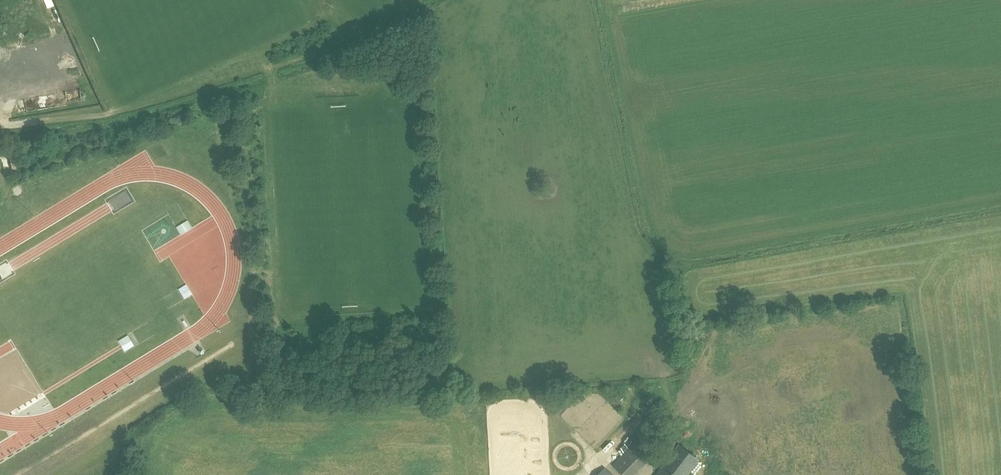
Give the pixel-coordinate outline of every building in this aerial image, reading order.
[(180,227),(185,236),(197,230),(192,221),(180,227)] [(13,267),(11,262),(0,267),(0,273),(13,267)] [(183,289),(190,300),(197,295),(191,284),(183,289)] [(127,352),(137,347),(131,336),(121,342),(127,352)] [(602,452),(606,455),(616,443),(612,440),(602,452)] [(634,443),(613,465),(622,474),(634,474),(650,459),(634,443)] [(679,445),(656,474),(688,474),(699,460),(679,445)] [(852,474),(872,474),(859,465),(852,474)]
